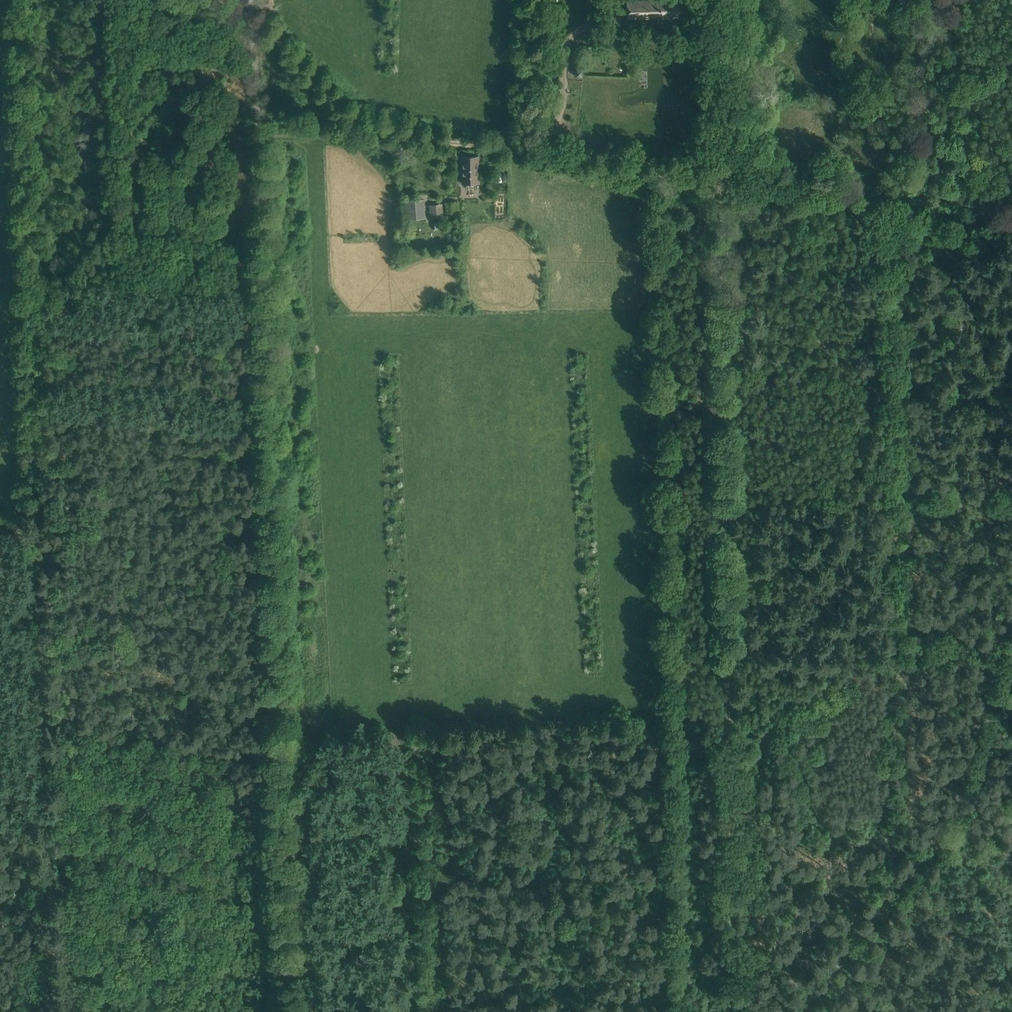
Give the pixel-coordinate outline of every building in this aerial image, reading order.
[(627,0),(627,18),(678,17),(678,0),(646,0),(627,0)] [(479,156),(462,157),(463,183),(466,183),(467,188),(476,187),(476,183),(479,183),(479,156)] [(409,219),(426,218),(424,199),(407,200),(409,219)] [(429,205),(431,218),(444,216),(441,203),(429,205)] [(458,203),(447,203),(447,212),(448,212),(448,215),(457,215),(457,212),(458,212),(458,203)]
